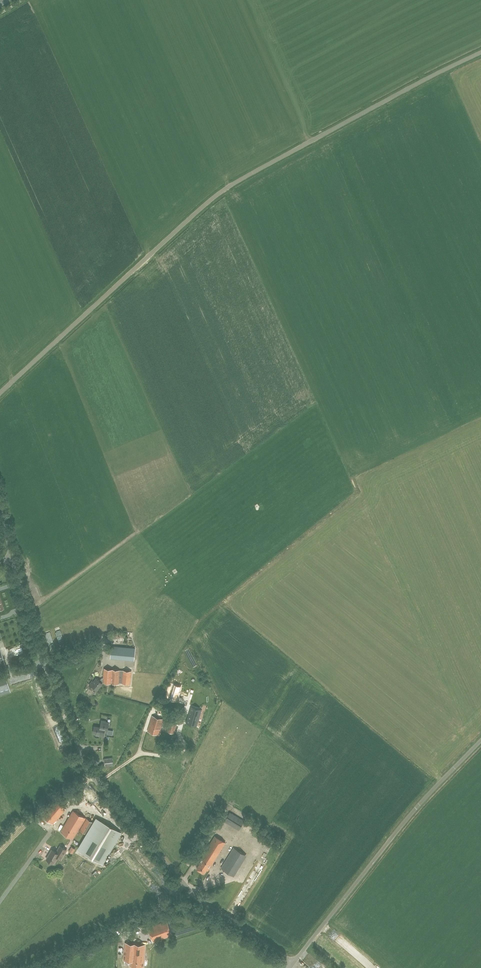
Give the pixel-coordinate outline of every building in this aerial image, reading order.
[(99,680),(102,682),(119,684),(119,676),(123,677),(122,682),(130,683),(131,672),(123,671),(105,669),(104,678),(99,680)] [(96,678),(93,682),(93,681),(89,685),(94,689),(95,688),(97,689),(102,683),(102,682),(99,680),(96,678)] [(0,681),(0,695),(10,692),(6,679),(0,681)] [(170,683),(165,698),(169,699),(176,701),(181,686),(179,686),(170,683)] [(190,719),(199,722),(204,705),(196,702),(190,719)] [(159,734),(164,719),(152,716),(147,731),(159,734)] [(100,729),(105,729),(108,730),(109,722),(105,722),(105,721),(101,720),(101,722),(100,727),(100,729)] [(173,734),(176,723),(170,721),(167,732),(173,734)] [(104,736),(105,729),(100,729),(100,727),(94,726),(94,727),(93,727),(93,730),(93,733),(96,734),(96,735),(104,736)] [(105,767),(113,766),(112,757),(104,758),(105,767)] [(61,804),(66,800),(62,796),(57,800),(61,804)] [(53,824),(66,809),(55,800),(42,815),(53,824)] [(109,819),(114,815),(106,806),(101,810),(109,819)] [(73,839),(86,818),(73,810),(60,831),(73,839)] [(238,830),(244,821),(229,812),(224,821),(238,830)] [(79,830),(86,834),(93,823),(86,819),(79,830)] [(121,833),(101,821),(82,852),(102,864),(121,833)] [(206,870),(207,870),(225,843),(215,836),(200,861),(201,861),(196,868),(204,873),(206,870)] [(57,857),(61,859),(66,850),(60,846),(56,852),(52,849),(46,859),(48,860),(48,861),(50,863),(52,862),(53,863),(57,857)] [(233,876),(246,855),(233,848),(221,868),(233,876)] [(193,862),(196,858),(190,854),(187,858),(193,862)] [(153,942),(172,935),(167,921),(148,928),(153,942)] [(329,950),(333,944),(324,939),(321,945),(329,950)] [(131,961),(130,966),(137,967),(143,967),(145,945),(140,944),(137,944),(125,943),(124,960),(131,961)]
